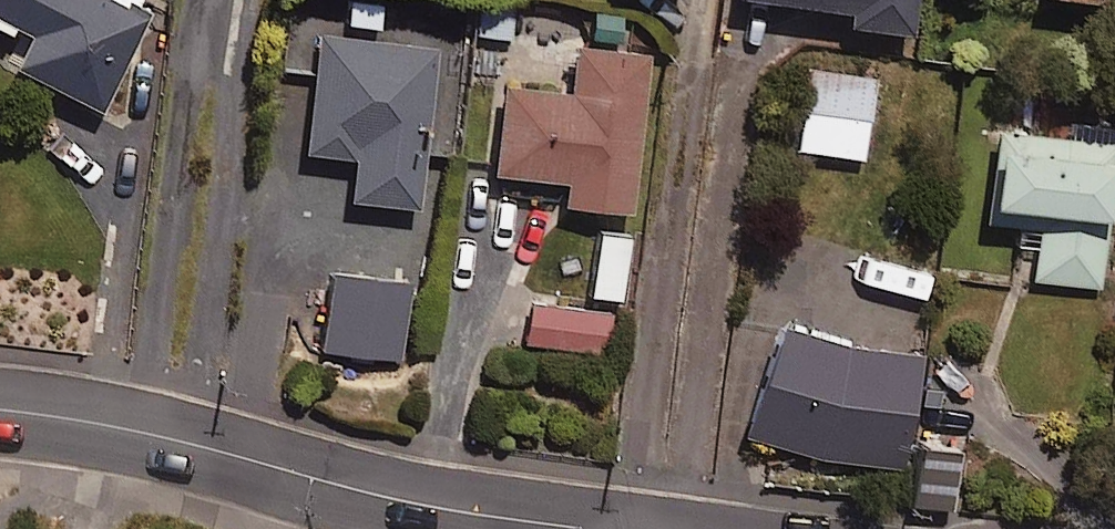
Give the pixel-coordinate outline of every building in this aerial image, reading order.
[(149,11),(127,0),(0,0),(0,16),(27,30),(12,61),(101,106),(149,11)] [(471,32),(511,38),(516,0),(475,0),(471,32)] [(907,0),(828,0),(843,2),(841,15),(904,24),(907,0)] [(414,200),(435,42),(315,27),(300,142),(353,149),(347,191),(414,200)] [(627,206),(646,50),(574,41),(569,87),(499,78),(488,165),(563,174),(560,198),(627,206)] [(860,154),(873,74),(806,64),(793,143),(860,154)] [(1099,284),(1114,138),(994,125),(984,216),(1037,222),(1031,276),(1099,284)] [(404,361),(413,284),(331,275),(323,353),(404,361)] [(603,352),(610,311),(530,297),(523,339),(603,352)] [(894,465),(918,350),(768,319),(744,435),(894,465)] [(956,442),(911,436),(903,497),(949,503),(956,442)]
